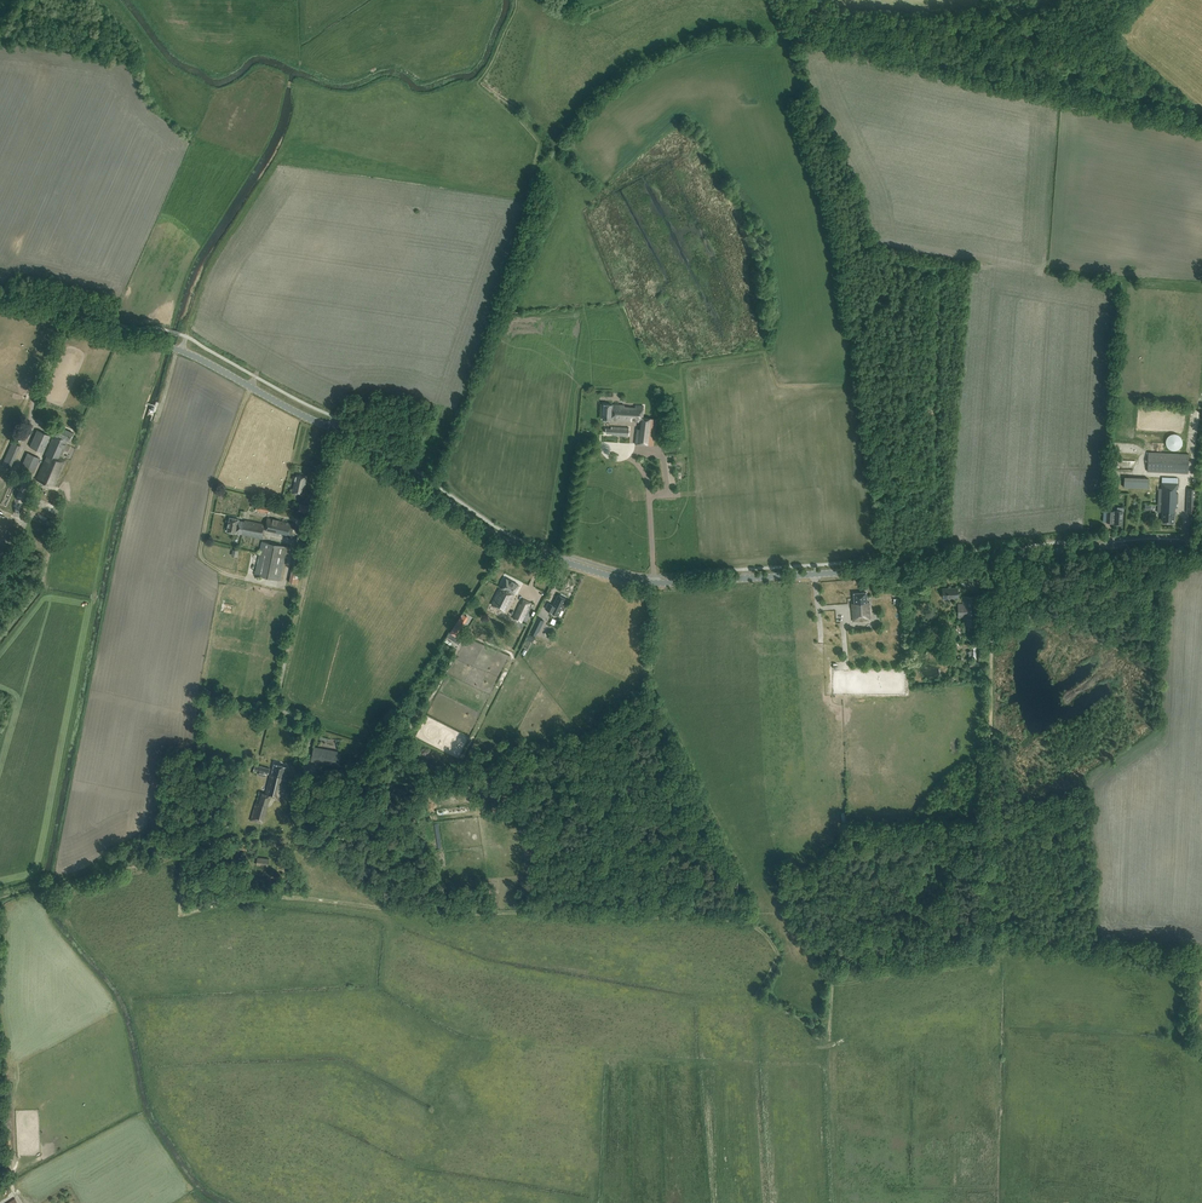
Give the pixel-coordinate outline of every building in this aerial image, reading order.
[(614,404),(603,404),(602,419),(635,421),(632,443),(653,446),(656,418),(643,417),(644,405),(619,404),(618,404),(614,404)] [(629,437),(629,426),(611,425),(611,428),(607,428),(606,433),(611,433),(611,436),(629,437)] [(70,441),(74,433),(57,426),(53,434),(45,454),(47,455),(45,460),(44,460),(36,479),(54,486),(65,460),(59,458),(67,440),(70,441)] [(43,452),(50,435),(37,429),(30,446),(43,452)] [(1174,450),(1175,450),(1176,450),(1178,449),(1179,449),(1180,448),(1180,447),(1181,446),(1182,445),(1182,443),(1182,441),(1182,440),(1182,438),(1181,438),(1180,436),(1179,435),(1178,434),(1177,434),(1175,433),(1174,433),(1172,433),(1170,434),(1169,435),(1168,436),(1167,437),(1166,438),(1166,439),(1165,440),(1165,442),(1166,443),(1166,445),(1167,446),(1168,448),(1169,449),(1171,450),(1172,450),(1174,450)] [(8,468),(17,446),(10,443),(0,464),(8,468)] [(27,452),(21,467),(33,472),(40,458),(27,452)] [(1187,473),(1188,454),(1148,452),(1147,471),(1187,473)] [(304,485),(306,477),(297,475),(296,481),(295,480),(292,493),(303,495),(305,485),(304,485)] [(1177,489),(1178,478),(1162,477),(1161,488),(1159,488),(1157,512),(1162,512),(1162,522),(1174,523),(1174,507),(1177,508),(1178,493),(1176,493),(1176,489),(1177,489)] [(1198,483),(1189,482),(1188,489),(1187,489),(1186,512),(1194,512),(1196,489),(1198,489),(1198,483)] [(268,513),(270,504),(258,502),(256,511),(268,513)] [(1123,511),(1123,507),(1117,507),(1117,510),(1115,510),(1115,511),(1107,511),(1106,522),(1114,522),(1114,523),(1122,524),(1123,511)] [(239,518),(230,516),(227,531),(236,533),(236,532),(242,533),(242,534),(263,539),(265,529),(294,535),(297,524),(268,518),(266,524),(245,520),(244,521),(238,520),(239,518)] [(287,546),(262,541),(255,575),(280,580),(287,546)] [(249,565),(251,554),(242,552),(238,577),(246,579),(249,565)] [(512,598),(519,585),(506,579),(502,588),(501,587),(492,605),(505,611),(507,607),(508,608),(513,599),(512,598)] [(246,586),(242,613),(252,614),(255,596),(256,596),(257,588),(246,586)] [(944,598),(958,597),(957,587),(943,588),(944,598)] [(867,603),(866,592),(853,593),(854,609),(852,609),(853,621),(870,620),(869,603),(867,603)] [(561,610),(566,599),(558,595),(553,605),(549,603),(545,609),(558,615),(561,610)] [(977,597),(962,597),(962,604),(957,604),(957,617),(962,617),(962,621),(964,621),(964,625),(976,625),(976,607),(977,607),(977,597)] [(521,623),(531,603),(523,600),(521,605),(520,604),(513,618),(521,623)] [(457,631),(467,616),(463,614),(449,634),(461,641),(464,636),(457,631)] [(243,616),(240,629),(246,631),(249,618),(243,616)] [(539,632),(544,621),(537,617),(530,632),(536,635),(538,632),(539,632)] [(529,634),(526,639),(533,642),(535,637),(529,634)] [(265,644),(239,640),(238,650),(264,654),(265,644)] [(234,715),(235,709),(229,707),(227,713),(234,715)] [(335,765),(338,752),(314,747),(311,761),(335,765)] [(283,779),(286,766),(275,763),(272,773),(271,773),(265,795),(262,794),(259,803),(256,802),(251,819),(262,822),(270,796),(280,798),(285,779),(283,779)] [(268,773),(269,768),(255,765),(254,770),(261,772),(260,775),(264,776),(265,773),(268,773)] [(257,857),(257,864),(268,866),(269,859),(257,857)]
